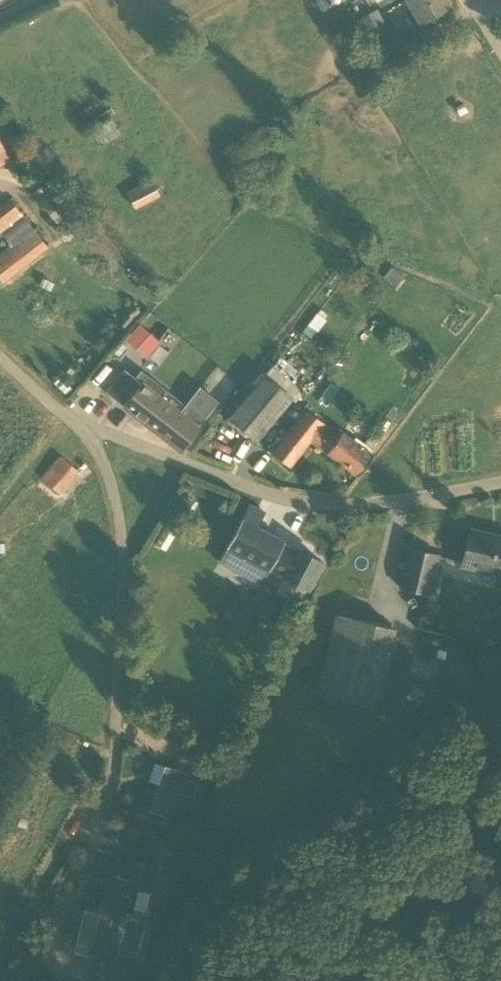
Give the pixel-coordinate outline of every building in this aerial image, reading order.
[(450,7),(446,0),(406,0),(420,24),(450,7)] [(370,40),(388,28),(373,6),(356,18),(370,40)] [(134,207),(159,194),(152,180),(127,193),(134,207)] [(24,217),(9,199),(0,206),(0,235),(1,236),(24,217)] [(0,256),(0,280),(1,282),(47,245),(34,229),(0,256)] [(160,342),(150,333),(138,347),(148,356),(160,342)] [(147,375),(141,384),(123,371),(107,393),(182,452),(199,429),(160,399),(167,390),(147,375)] [(257,440),(294,397),(266,374),(230,417),(257,440)] [(311,441),(358,476),(374,455),(342,432),(340,435),(307,410),(272,452),(290,467),(311,441)] [(77,470),(61,456),(42,478),(58,492),(77,470)] [(266,512),(250,504),(227,547),(284,578),(278,591),(300,602),(307,589),(322,561),(299,549),(295,558),(280,551),(285,542),(258,527),(266,512)] [(497,535),(495,540),(469,534),(461,565),(500,575),(500,536),(497,535)] [(429,594),(439,555),(410,548),(400,587),(429,594)] [(376,706),(395,628),(336,614),(318,692),(376,706)] [(188,749),(181,768),(202,775),(208,757),(188,749)] [(150,782),(141,807),(170,817),(179,792),(191,797),(196,783),(184,779),(186,774),(165,766),(158,784),(150,782)] [(157,867),(123,858),(119,876),(114,875),(107,905),(132,911),(132,908),(148,912),(157,867)]
